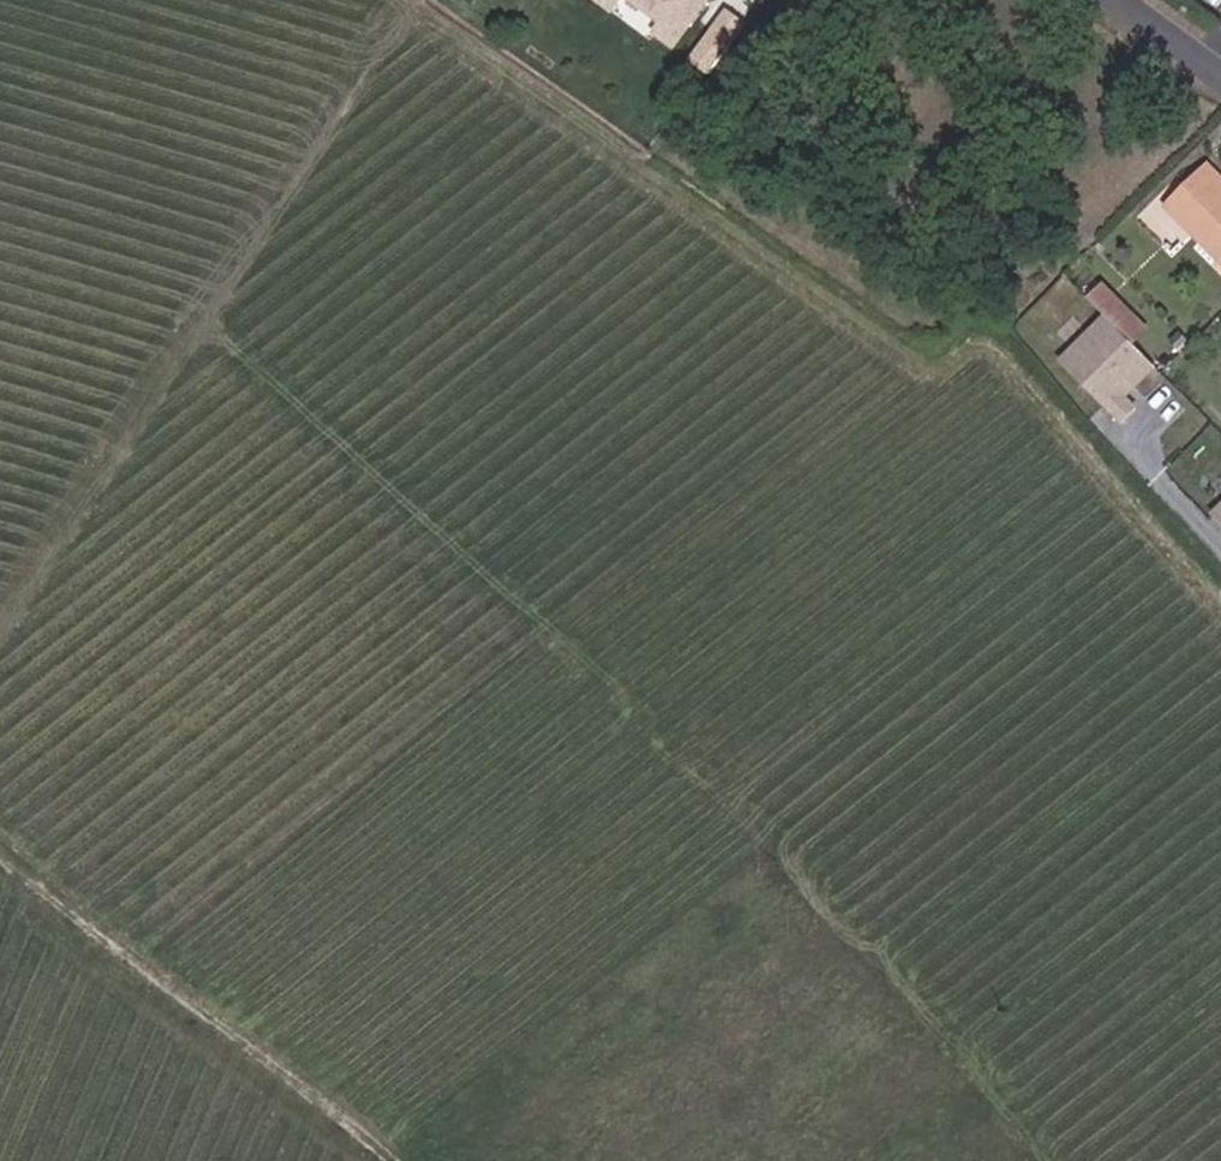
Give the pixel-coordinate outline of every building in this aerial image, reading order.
[(707,2),(704,0),(592,0),(587,8),(611,22),(621,5),(662,31),(656,42),(675,54),(707,2)] [(707,72),(743,24),(727,11),(690,59),(707,72)] [(1200,178),(1163,215),(1220,272),(1220,198),(1200,178)] [(1164,375),(1109,319),(1065,362),(1125,423),(1139,408),(1131,400),(1141,390),(1149,391),(1164,375)]
